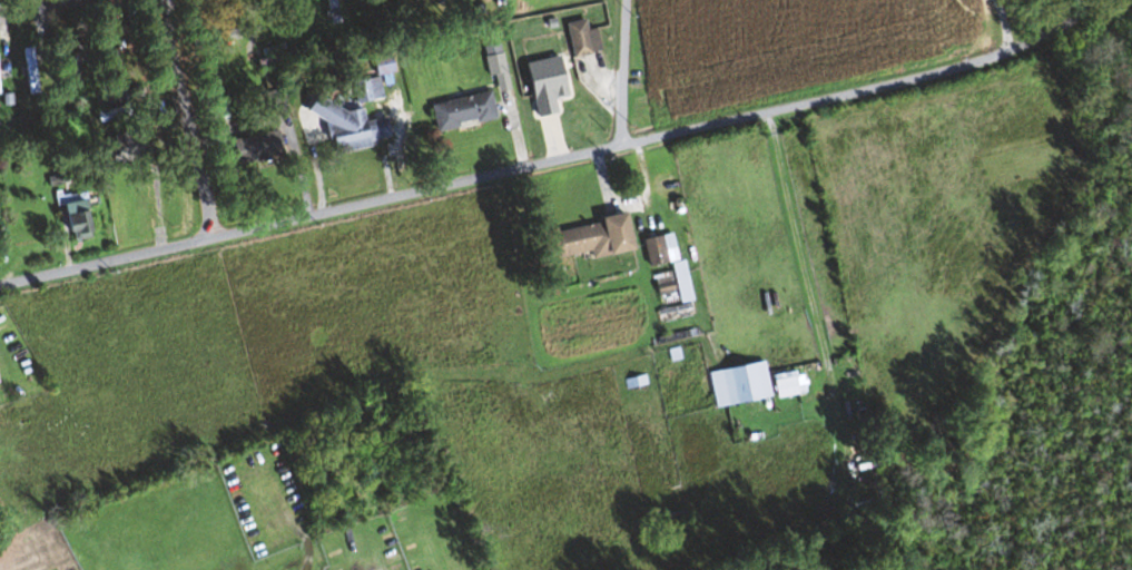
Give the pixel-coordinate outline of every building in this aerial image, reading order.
[(341,22),(338,0),(324,0),(327,24),(341,22)] [(568,22),(568,56),(596,56),(596,29),(584,29),(584,22),(568,22)] [(83,78),(83,44),(68,44),(67,78),(83,78)] [(484,45),(489,93),(507,91),(502,44),(484,45)] [(25,94),(39,93),(35,47),(21,48),(25,94)] [(373,74),(390,72),(388,55),(371,57),(373,74)] [(577,97),(573,70),(531,77),(535,103),(577,97)] [(354,103),(381,99),(378,77),(350,81),(354,103)] [(433,132),(494,121),(488,93),(428,104),(433,132)] [(389,140),(384,118),(363,123),(359,101),(308,112),(309,116),(321,114),(330,153),(389,140)] [(236,166),(279,156),(273,130),(229,140),(236,166)] [(143,154),(133,134),(108,146),(117,165),(143,154)] [(57,188),(60,238),(88,236),(85,187),(57,188)] [(628,249),(621,216),(540,232),(546,264),(628,249)] [(689,300),(682,262),(676,263),(670,234),(640,239),(645,267),(670,262),(677,302),(689,300)] [(769,398),(762,362),(706,373),(713,408),(769,398)] [(773,390),(795,387),(792,371),(770,375),(773,390)] [(850,496),(853,506),(876,498),(873,489),(850,496)]
